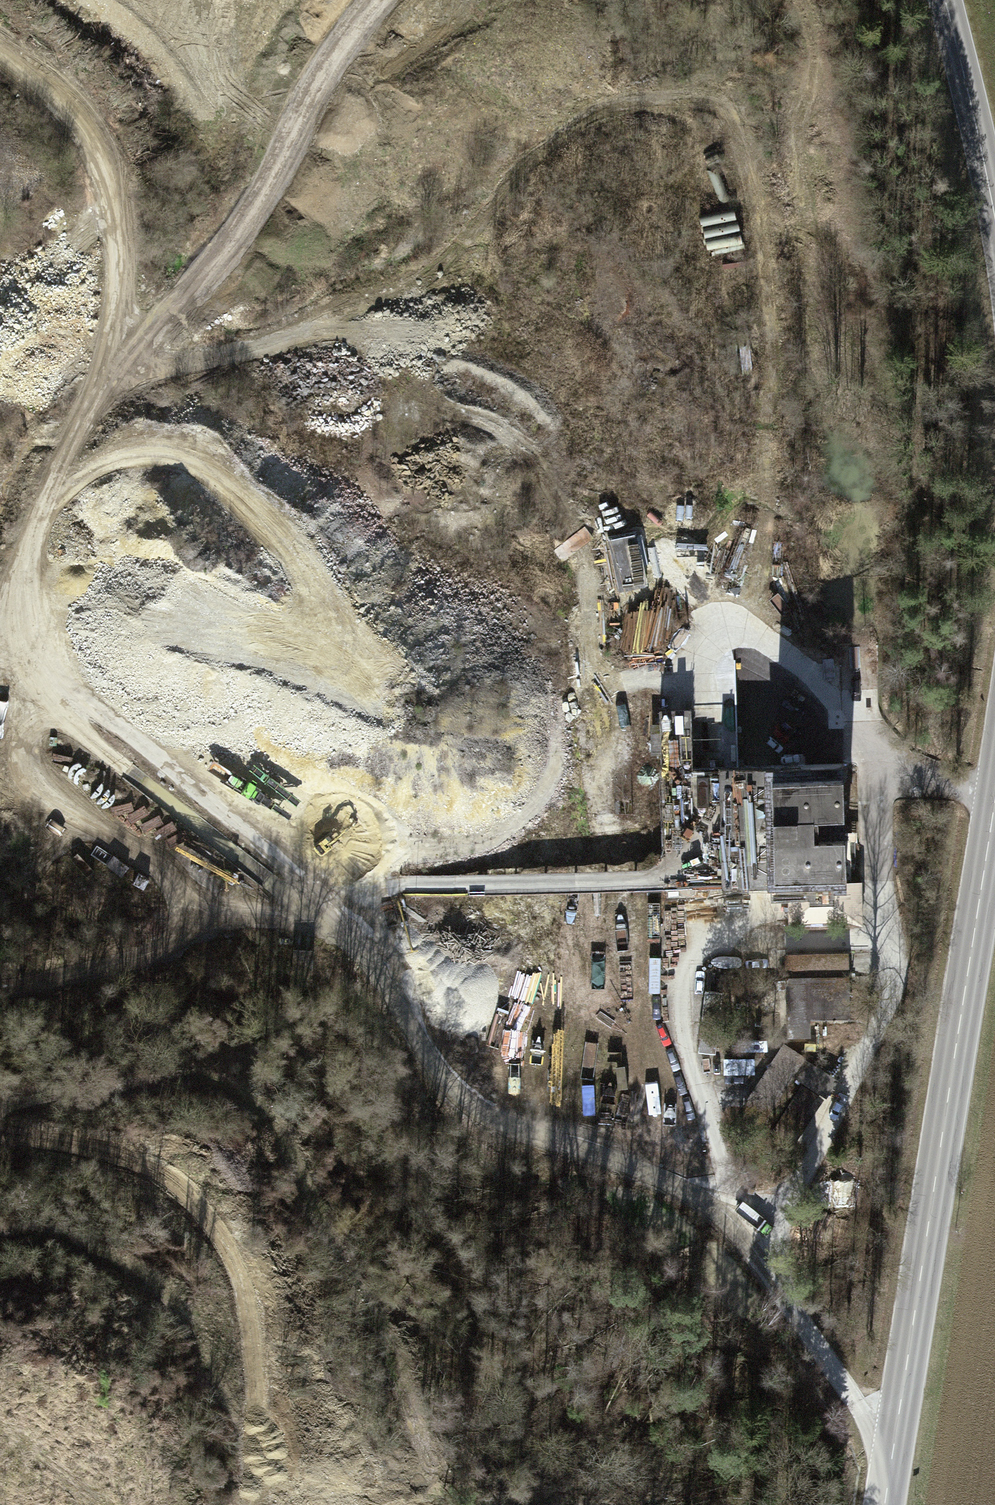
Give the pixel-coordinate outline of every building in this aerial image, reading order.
[(736,211),(702,218),(710,257),(745,249),(736,211)] [(677,710),(660,711),(665,889),(680,889),(775,886),(777,900),(789,899),(789,922),(847,920),(863,925),(862,883),(846,884),(843,764),(693,768),(691,710),(677,710)] [(847,954),(786,956),(788,1038),(809,1037),(809,1019),(849,1018),(847,954)] [(721,992),(704,990),(697,1050),(714,1053),(721,992)] [(804,1057),(787,1046),(746,1111),(764,1122),(804,1057)] [(806,1060),(796,1077),(820,1093),(831,1076),(806,1060)] [(823,1100),(802,1087),(775,1131),(796,1143),(823,1100)]
